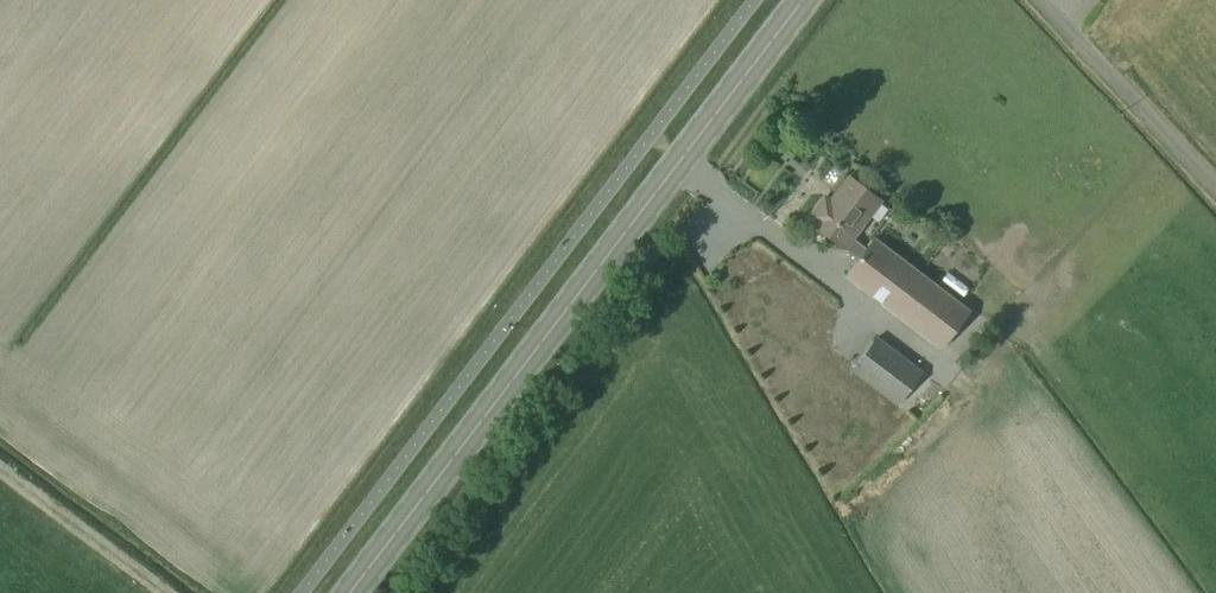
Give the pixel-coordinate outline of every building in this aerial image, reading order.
[(852,239),(880,201),(849,177),(813,225),(859,259),(845,277),(941,349),(969,312),(874,241),(867,250),(852,239)] [(850,371),(897,407),(923,373),(876,337),(850,371)]
